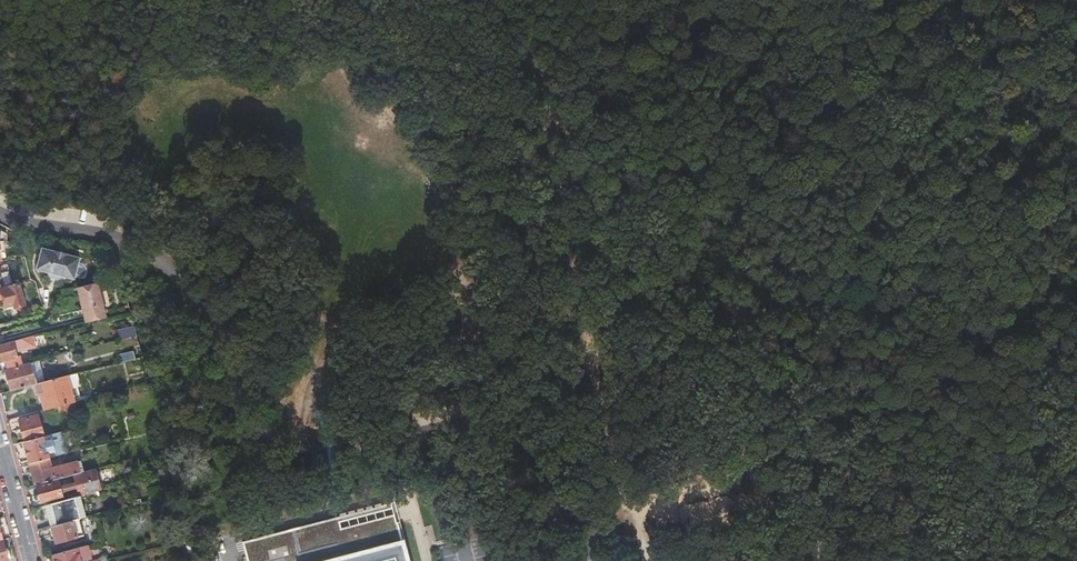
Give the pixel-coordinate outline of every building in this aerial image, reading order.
[(78,258),(66,254),(53,250),(53,251),(41,248),(35,268),(48,272),(47,273),(49,277),(56,279),(60,277),(60,275),(73,278),(78,258)] [(29,279),(19,282),(19,283),(0,288),(0,299),(3,298),(6,306),(14,304),(15,307),(35,301),(29,279)] [(97,282),(76,287),(79,297),(77,297),(79,305),(81,305),(85,322),(106,317),(97,282)] [(117,330),(119,339),(136,335),(134,326),(117,330)] [(32,336),(25,338),(19,339),(0,345),(0,362),(1,361),(3,370),(6,369),(22,365),(19,356),(16,357),(15,351),(35,346),(32,336)] [(120,362),(135,358),(132,350),(129,351),(126,352),(122,353),(118,354),(120,362)] [(36,384),(31,362),(22,365),(6,369),(11,391),(36,384)] [(74,402),(67,376),(57,378),(54,379),(54,380),(35,385),(37,395),(40,394),(44,410),(64,405),(74,402)] [(19,420),(24,441),(44,436),(38,415),(19,420)] [(49,458),(65,454),(59,432),(24,442),(30,464),(49,458)] [(51,468),(49,458),(30,464),(35,485),(73,474),(77,473),(83,472),(80,461),(51,468)] [(58,481),(37,486),(41,502),(62,496),(61,494),(64,492),(77,488),(79,496),(80,496),(88,493),(101,490),(95,468),(93,469),(83,472),(77,473),(73,474),(75,482),(59,487),(58,481)] [(86,517),(80,496),(79,496),(75,497),(81,519),(86,517)] [(81,519),(75,497),(50,504),(56,525),(73,521),(81,519)] [(241,541),(246,560),(409,560),(399,523),(393,501),(241,541)] [(56,525),(50,504),(45,505),(51,527),(52,526),(56,525)] [(75,529),(73,521),(56,525),(52,526),(57,543),(83,535),(81,527),(75,529)] [(182,539),(190,537),(186,523),(178,525),(182,539)] [(0,541),(0,560),(8,560),(3,540),(0,541)] [(192,542),(186,543),(190,560),(198,560),(192,542)] [(87,560),(91,559),(87,546),(81,547),(53,555),(54,560),(88,560),(87,560)]
